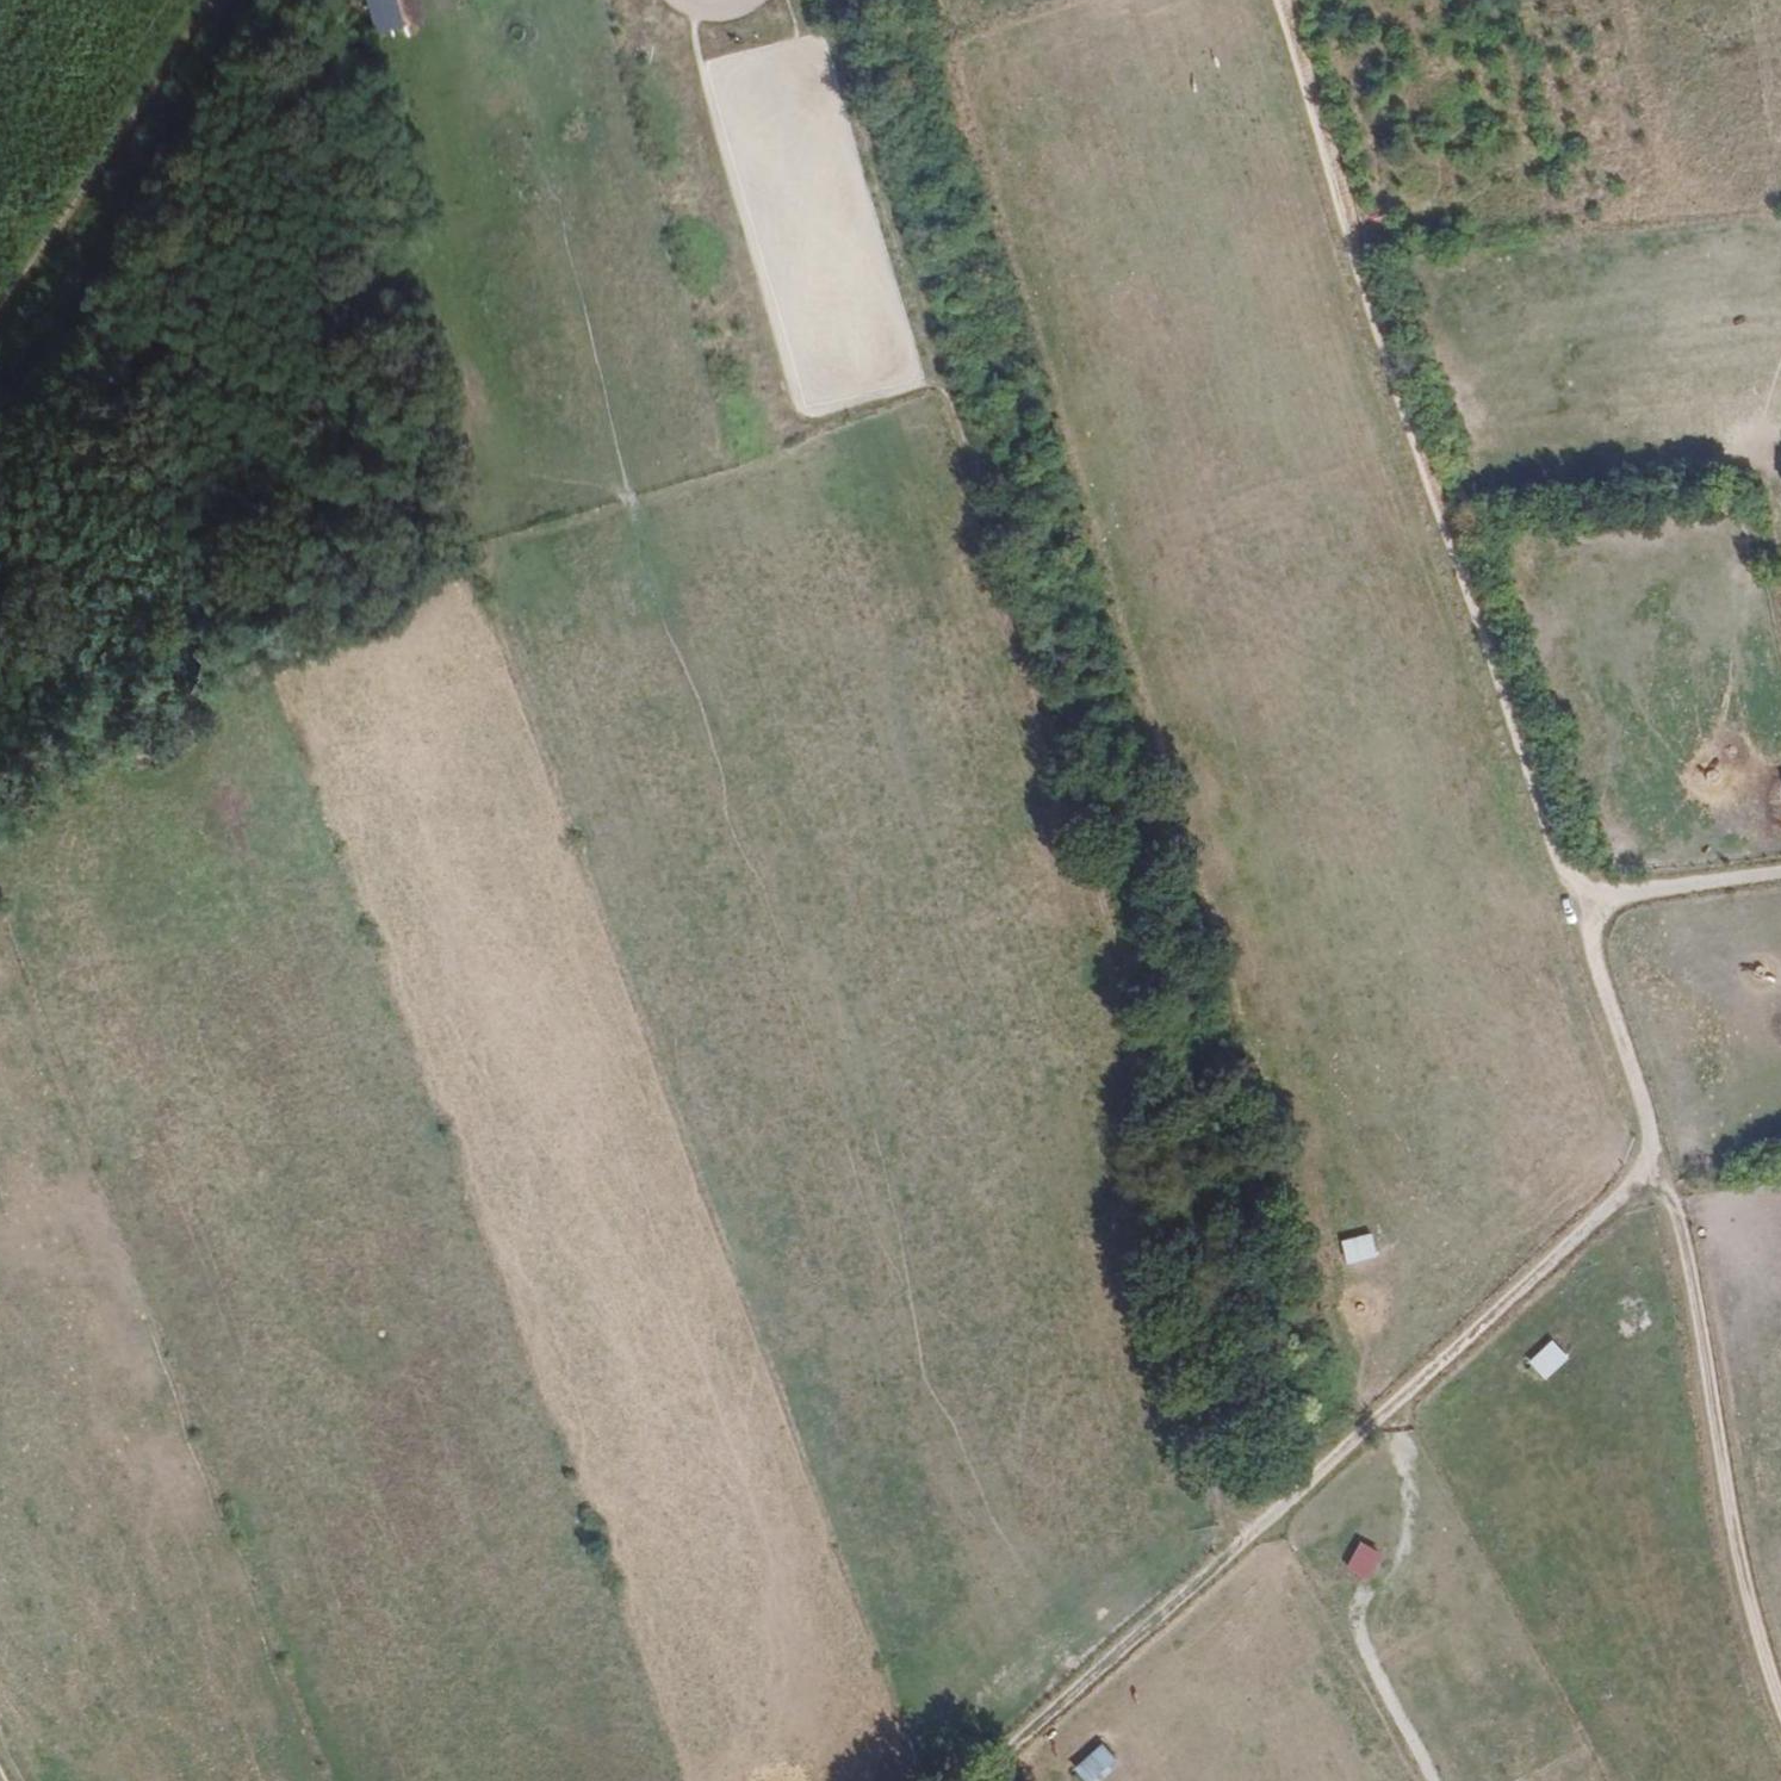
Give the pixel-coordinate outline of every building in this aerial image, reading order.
[(1351,1261),(1380,1254),(1374,1232),(1345,1240),(1351,1261)] [(1549,1377),(1572,1356),(1556,1338),(1532,1360),(1549,1377)] [(1372,1578),(1385,1551),(1363,1540),(1349,1567),(1372,1578)] [(1090,1780),(1100,1780),(1123,1761),(1106,1741),(1077,1767),(1090,1780)]
